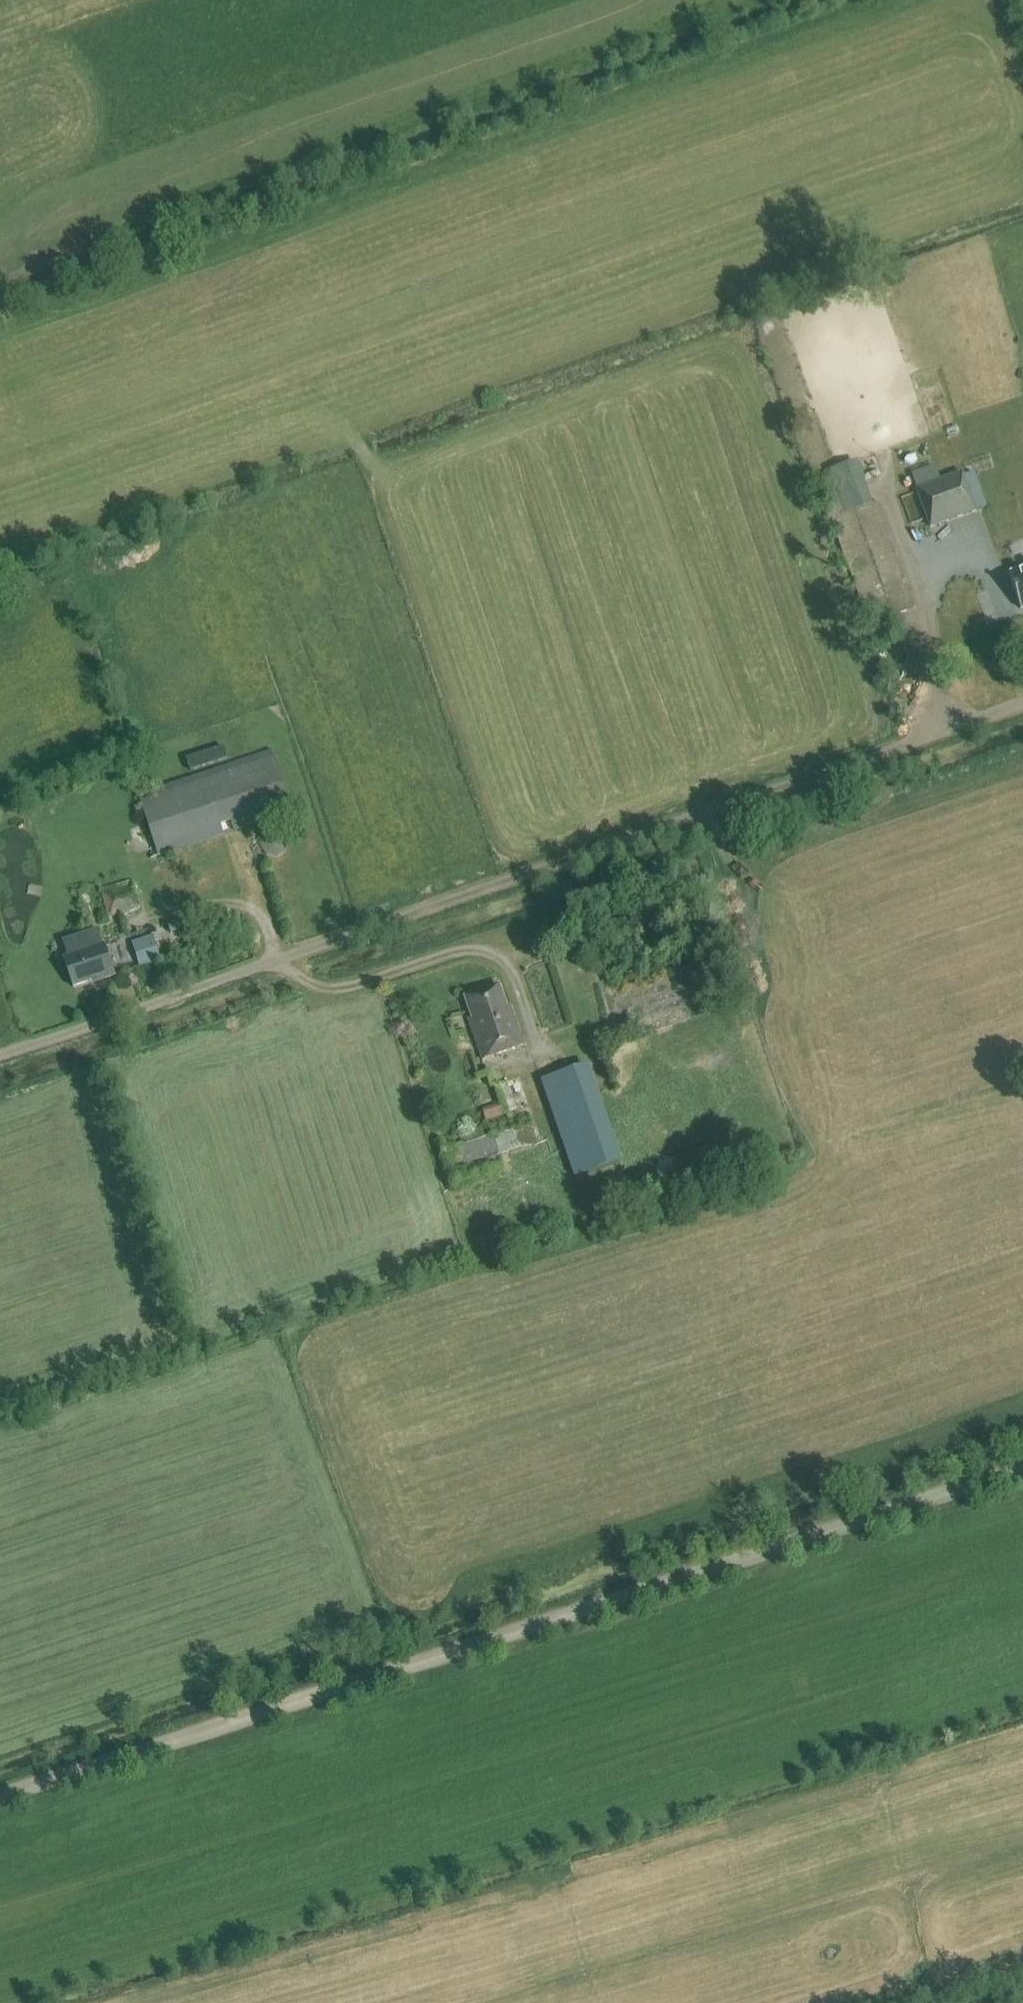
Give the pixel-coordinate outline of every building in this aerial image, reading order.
[(854,456),(827,466),(830,474),(845,516),(872,506),(854,456)] [(917,489),(930,527),(976,511),(962,473),(917,489)] [(830,474),(818,478),(833,520),(871,625),(917,608),(879,503),(872,506),(845,516),(830,474)] [(1021,609),(1022,608),(1022,569),(1009,574),(1021,609)] [(224,749),(188,761),(191,772),(228,761),(224,749)] [(159,855),(292,812),(274,758),(141,802),(159,855)] [(139,909),(132,882),(101,890),(108,917),(139,909)] [(186,918),(167,924),(171,934),(189,929),(186,918)] [(140,968),(160,961),(152,936),(131,943),(140,968)] [(100,980),(114,975),(104,946),(65,960),(74,987),(99,978),(100,980)] [(483,1060),(524,1046),(511,1005),(507,1006),(500,986),(467,996),(474,1017),(469,1019),(483,1060)] [(619,1163),(587,1067),(543,1082),(574,1178),(619,1163)] [(499,1105),(482,1110),(486,1121),(503,1116),(499,1105)] [(491,1135),(451,1147),(457,1166),(497,1154),(491,1135)]
